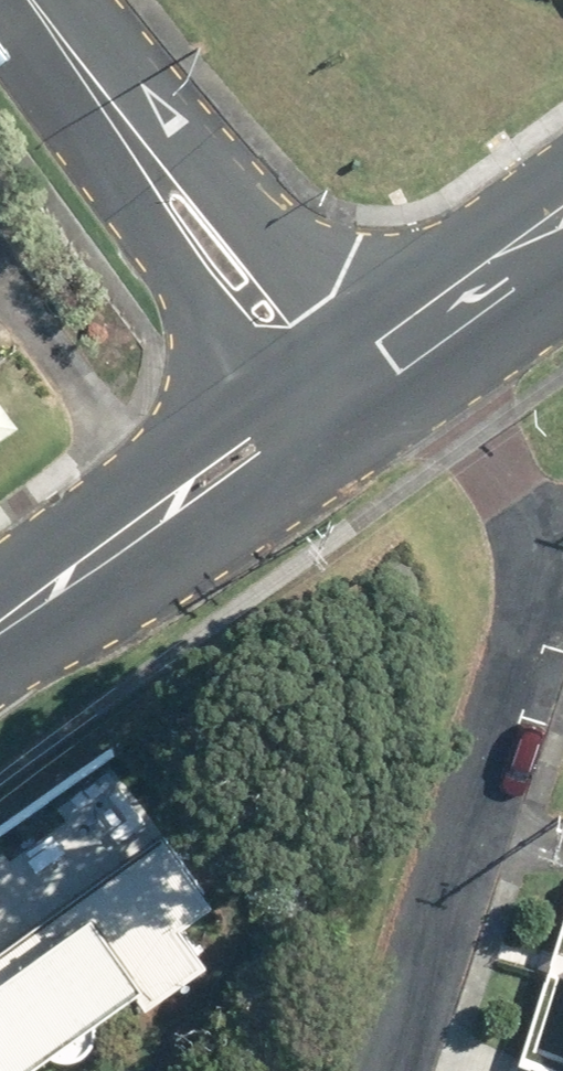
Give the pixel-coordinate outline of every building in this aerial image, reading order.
[(25,410),(0,376),(0,428),(25,410)] [(41,1051),(148,975),(161,993),(163,991),(224,947),(196,911),(229,888),(178,817),(0,944),(0,1070),(55,1070),(41,1051)]
